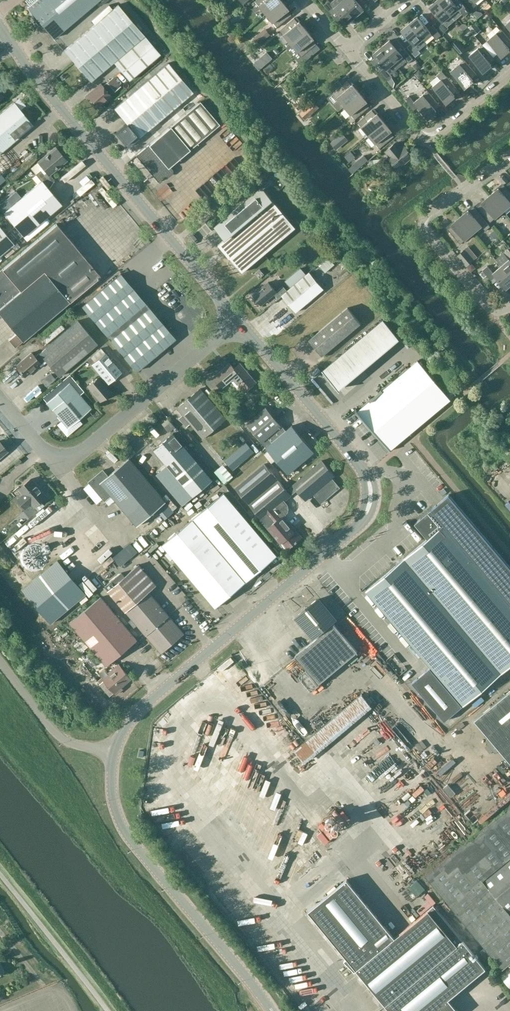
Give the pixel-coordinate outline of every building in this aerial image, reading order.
[(30,5),(27,7),(35,21),(37,19),(53,38),(99,0),(26,0),(30,5)] [(281,0),(256,0),(255,1),(266,14),(282,1),(281,0)] [(355,17),(341,0),(333,0),(330,2),(329,1),(324,5),(332,15),(337,11),(347,24),(355,17)] [(363,8),(363,9),(355,0),(341,0),(355,17),(364,10),(363,8)] [(455,21),(438,0),(437,0),(429,7),(430,8),(440,19),(435,23),(444,33),(449,29),(447,27),(455,21)] [(442,5),(448,12),(449,14),(455,20),(463,14),(465,16),(470,11),(461,1),(457,5),(452,0),(438,0),(442,5)] [(472,9),(477,5),(475,3),(479,0),(464,0),(472,9)] [(285,7),(286,6),(282,1),(266,14),(277,27),(292,15),(285,7)] [(160,54),(144,36),(118,5),(64,50),(90,81),(113,62),(129,81),(160,54)] [(79,20),(83,24),(98,12),(94,8),(79,20)] [(227,12),(222,17),(226,21),(231,17),(227,12)] [(237,14),(229,20),(233,25),(241,19),(237,14)] [(427,44),(435,38),(436,39),(441,35),(433,25),(428,29),(418,16),(409,24),(427,44)] [(294,18),(280,30),(291,43),(307,30),(302,25),(301,26),(294,18)] [(482,30),(475,22),(469,27),(476,35),(482,30)] [(419,51),(427,44),(409,24),(401,31),(402,32),(412,43),(407,47),(416,57),(421,53),(419,51)] [(265,28),(253,39),(258,46),(271,35),(265,28)] [(506,52),(505,51),(509,46),(509,40),(501,29),(487,40),(501,56),(506,52)] [(307,30),(291,43),(298,52),(302,56),(316,44),(310,36),(311,35),(307,30)] [(456,39),(451,44),(460,54),(465,50),(456,39)] [(400,53),(391,41),(390,40),(381,47),(399,68),(407,61),(408,63),(413,59),(405,49),(400,53)] [(487,66),(495,59),(483,44),(469,56),(483,72),(488,67),(487,66)] [(391,74),(399,68),(381,47),(373,54),(384,67),(379,71),(387,81),(391,77),(392,76),(391,74)] [(266,52),(261,57),(267,63),(272,59),(266,52)] [(464,87),(469,83),(468,81),(477,75),(464,60),(451,71),(464,87)] [(139,137),(192,92),(168,63),(114,108),(129,126),(139,137)] [(437,75),(441,80),(432,87),(446,103),(451,98),(450,97),(458,90),(442,71),(437,75)] [(100,82),(84,96),(96,110),(112,96),(111,95),(120,86),(112,77),(103,85),(100,82)] [(360,93),(356,88),(354,89),(348,81),(333,93),(339,100),(335,104),(335,106),(339,111),(344,106),(360,93)] [(428,118),(433,114),(432,113),(440,106),(427,91),(414,102),(409,96),(404,100),(413,111),(418,107),(428,118)] [(363,99),(364,98),(360,93),(344,106),(355,119),(370,107),(363,99)] [(200,100),(170,126),(190,149),(219,124),(200,100)] [(302,111),(301,112),(306,119),(311,115),(316,111),(320,107),(314,101),(302,111)] [(20,112),(13,103),(0,114),(0,153),(32,126),(25,117),(28,114),(24,109),(20,112)] [(384,122),(380,117),(379,118),(372,110),(357,122),(369,135),(384,122)] [(387,128),(389,127),(384,122),(369,135),(380,149),(394,136),(387,128)] [(127,147),(139,137),(129,126),(117,136),(127,147)] [(170,126),(136,156),(158,182),(167,175),(164,171),(190,149),(170,126)] [(331,143),(336,149),(347,140),(342,134),(331,143)] [(395,144),(396,143),(386,151),(390,157),(389,158),(398,169),(413,156),(404,145),(400,148),(398,148),(395,144)] [(45,185),(46,185),(53,179),(49,174),(67,159),(56,146),(37,162),(38,162),(30,168),(35,173),(41,180),(45,185)] [(367,162),(362,156),(356,161),(361,167),(367,162)] [(93,167),(83,176),(87,181),(97,172),(93,167)] [(79,174),(64,188),(71,195),(86,182),(79,174)] [(62,204),(46,185),(45,185),(41,180),(3,212),(23,236),(62,204)] [(503,211),(509,205),(509,192),(504,185),(496,192),(495,191),(490,195),(503,211)] [(231,233),(273,199),(262,187),(221,221),(231,233)] [(87,191),(83,194),(93,205),(97,202),(87,191)] [(490,222),(503,211),(490,195),(485,199),(486,200),(478,207),(490,222)] [(296,227),(284,213),(273,199),(231,233),(218,244),(242,272),(296,227)] [(61,215),(78,236),(83,232),(80,229),(87,224),(71,206),(66,210),(61,215)] [(485,231),(490,226),(474,207),(466,214),(465,213),(460,217),(473,233),(481,226),(485,231)] [(460,244),(473,233),(460,217),(455,221),(456,222),(448,229),(460,244)] [(46,321),(100,275),(56,223),(0,271),(0,315),(15,333),(8,339),(15,347),(22,341),(46,321)] [(14,243),(0,226),(0,255),(14,243)] [(494,230),(490,234),(494,238),(497,238),(500,236),(494,230)] [(457,255),(466,266),(476,258),(467,247),(457,255)] [(509,247),(503,253),(496,259),(501,266),(509,277),(509,247)] [(501,266),(493,273),(488,266),(483,270),(483,271),(479,274),(484,278),(487,275),(491,280),(495,276),(506,289),(509,285),(509,277),(501,266)] [(300,268),(292,275),(298,281),(306,275),(300,268)] [(258,280),(263,275),(264,275),(260,269),(254,275),(258,280)] [(282,296),(296,312),(324,289),(309,272),(306,275),(298,281),(287,291),(282,296)] [(120,275),(82,307),(118,350),(122,355),(136,371),(174,339),(120,275)] [(287,291),(283,286),(276,292),(268,282),(253,295),(261,305),(274,294),(278,299),(282,296),(287,291)] [(322,356),(361,323),(347,308),(309,340),(322,356)] [(338,388),(337,386),(397,335),(384,319),(323,370),(323,369),(322,370),(338,388)] [(59,377),(97,344),(77,321),(39,354),(35,357),(31,352),(15,365),(25,377),(45,361),(59,377)] [(120,373),(104,353),(100,348),(86,360),(100,376),(98,378),(102,383),(104,381),(107,384),(120,373)] [(372,377),(393,362),(388,355),(376,363),(377,365),(369,371),(372,377)] [(389,450),(450,398),(418,360),(358,411),(356,408),(355,409),(389,450)] [(244,392),(256,383),(240,365),(234,369),(230,364),(212,379),(221,389),(233,379),(244,392)] [(41,394),(49,383),(42,378),(34,389),(41,394)] [(102,383),(98,378),(87,387),(99,402),(110,393),(102,383)] [(67,428),(90,409),(69,384),(46,404),(67,428)] [(14,403),(18,406),(31,393),(27,389),(14,403)] [(203,440),(226,420),(200,389),(177,409),(203,440)] [(261,442),(281,426),(266,408),(246,425),(261,442)] [(170,421),(164,427),(169,432),(175,427),(170,421)] [(286,431),(281,426),(261,442),(266,447),(274,440),(286,431)] [(292,426),(286,431),(274,440),(266,447),(288,474),(314,452),(292,426)] [(181,507),(212,480),(173,434),(154,450),(168,467),(156,478),(181,507)] [(254,452),(246,442),(228,458),(236,467),(254,452)] [(165,519),(174,512),(128,459),(107,476),(102,471),(88,483),(105,502),(111,496),(137,527),(157,510),(165,519)] [(264,465),(247,480),(275,513),(275,512),(280,518),(280,517),(281,518),(283,516),(286,513),(287,512),(287,510),(286,508),(284,506),(286,504),(284,502),(297,491),(306,501),(313,495),(321,504),(340,488),(332,479),(335,476),(322,461),(293,486),(287,491),(264,465)] [(212,473),(222,484),(226,481),(216,469),(212,473)] [(35,507),(46,497),(31,479),(19,489),(23,493),(17,499),(26,508),(32,503),(35,507)] [(247,480),(236,489),(262,521),(268,528),(281,544),(282,543),(287,549),(294,543),(295,545),(297,543),(297,542),(301,538),(302,538),(283,516),(281,518),(280,517),(280,518),(275,512),(275,513),(247,480)] [(245,582),(276,556),(223,494),(193,520),(245,582)] [(367,590),(431,666),(412,682),(445,721),(464,704),(509,665),(509,566),(450,495),(415,524),(427,538),(367,590)] [(189,506),(191,511),(200,507),(197,501),(189,506)] [(215,608),(245,582),(193,520),(162,546),(215,608)] [(95,525),(84,534),(88,538),(98,529),(95,525)] [(149,540),(154,536),(150,531),(145,535),(149,540)] [(58,561),(23,589),(51,623),(86,594),(58,561)] [(126,611),(148,593),(157,585),(139,563),(120,580),(117,576),(104,587),(126,611)] [(161,654),(184,634),(148,593),(126,611),(125,612),(161,654)] [(294,617),(312,639),(337,618),(319,596),(294,617)] [(106,667),(137,641),(100,598),(70,624),(106,667)] [(318,683),(319,683),(357,650),(334,623),(295,656),(307,669),(298,677),(311,692),(320,685),(318,683)] [(95,657),(89,662),(93,667),(99,662),(95,657)] [(121,688),(131,679),(118,664),(108,673),(110,674),(103,680),(99,684),(110,696),(114,692),(116,695),(123,689),(121,688)] [(230,668),(220,674),(224,680),(234,674),(230,668)] [(242,671),(229,684),(235,690),(248,676),(242,671)] [(475,719),(509,761),(509,690),(475,719)] [(304,761),(371,705),(362,694),(295,750),(304,761)] [(392,712),(390,707),(379,712),(381,717),(392,712)] [(379,731),(385,736),(389,732),(383,726),(379,731)] [(410,759),(435,747),(429,734),(404,746),(410,759)] [(446,773),(433,780),(436,784),(449,778),(446,773)] [(425,876),(502,969),(509,962),(509,806),(425,876)] [(330,818),(340,828),(348,820),(339,810),(330,818)] [(201,852),(182,855),(183,862),(202,859),(201,852)] [(408,873),(400,880),(405,885),(413,878),(408,873)] [(461,939),(432,904),(392,936),(345,879),(306,911),(345,957),(343,960),(353,971),(355,969),(390,1010),(458,1010),(448,998),(485,967),(461,939)] [(432,902),(429,897),(426,899),(422,892),(412,897),(419,910),(432,902)] [(315,980),(310,983),(322,998),(326,994),(315,980)]
